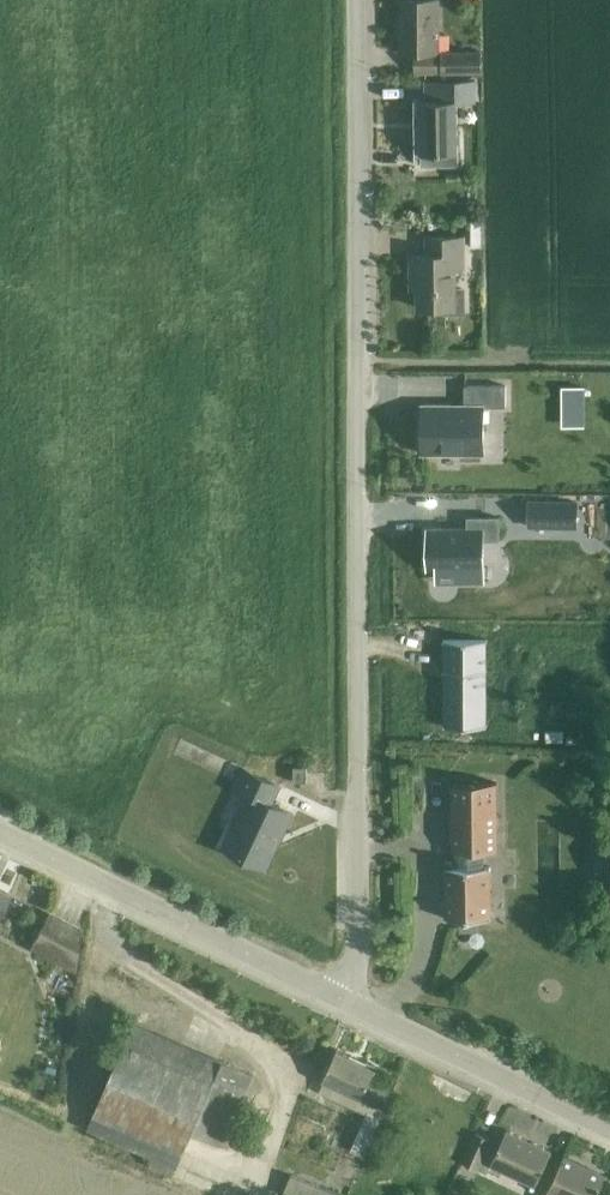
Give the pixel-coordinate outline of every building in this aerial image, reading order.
[(438,51),(438,0),(402,0),(402,52),(415,52),(415,72),(482,72),(481,51),(438,51)] [(475,80),(426,81),(427,100),(420,101),(421,166),(459,165),(458,102),(475,102),(475,80)] [(484,221),(471,221),(472,247),(484,246),(484,221)] [(418,308),(446,307),(446,314),(465,314),(465,289),(455,289),(455,268),(465,268),(465,237),(427,237),(427,255),(411,255),(411,289),(418,289),(418,308)] [(423,404),(422,404),(422,405),(422,453),(426,453),(447,454),(461,454),(461,458),(461,459),(462,459),(472,459),(481,459),(481,454),(484,454),(485,425),(485,421),(485,406),(490,406),(506,406),(506,401),(506,386),(506,385),(482,385),(466,385),(465,385),(465,394),(465,404),(464,404),(444,404),(423,404)] [(577,505),(530,504),(529,522),(529,526),(554,526),(577,527),(577,505)] [(428,528),(428,547),(428,569),(436,569),(437,569),(457,569),(458,569),(458,570),(458,579),(458,582),(472,582),(484,582),(485,582),(484,568),(484,552),(484,539),(494,540),(499,540),(500,540),(499,528),(499,517),(483,517),(470,518),(469,518),(469,519),(469,527),(469,528),(467,528),(449,528),(428,528)] [(444,640),(444,641),(446,641),(446,657),(446,669),(446,670),(445,670),(444,670),(444,671),(446,671),(446,697),(446,724),(444,724),(444,725),(444,726),(448,726),(469,726),(487,726),(488,726),(488,724),(486,724),(486,701),(486,672),(486,671),(487,671),(488,671),(488,670),(486,670),(486,649),(486,642),(486,641),(487,641),(487,640),(463,640),(444,640)] [(307,782),(307,766),(294,766),(294,782),(307,782)] [(281,837),(293,813),(271,802),(279,785),(243,767),(233,786),(249,794),(224,847),(263,866),(277,835),(281,837)] [(498,850),(498,782),(452,783),(452,851),(456,851),(457,867),(445,867),(446,919),(492,918),(491,867),(484,867),(484,850),(498,850)] [(8,893),(0,889),(0,910),(8,893)] [(80,929),(49,913),(31,950),(75,973),(80,929)] [(223,1146),(254,1074),(135,1022),(89,1127),(177,1166),(192,1133),(223,1146)] [(337,1049),(323,1080),(318,1091),(367,1115),(351,1149),(365,1156),(383,1117),(381,1116),(394,1090),(371,1079),(376,1068),(337,1049)] [(536,1185),(552,1150),(507,1129),(498,1148),(490,1144),(492,1139),(477,1131),(463,1162),(478,1169),(482,1160),(536,1185)] [(606,1175),(565,1155),(546,1194),(596,1194),(606,1175)] [(341,1193),(292,1174),(284,1194),(288,1194),(340,1194),(341,1193)]
